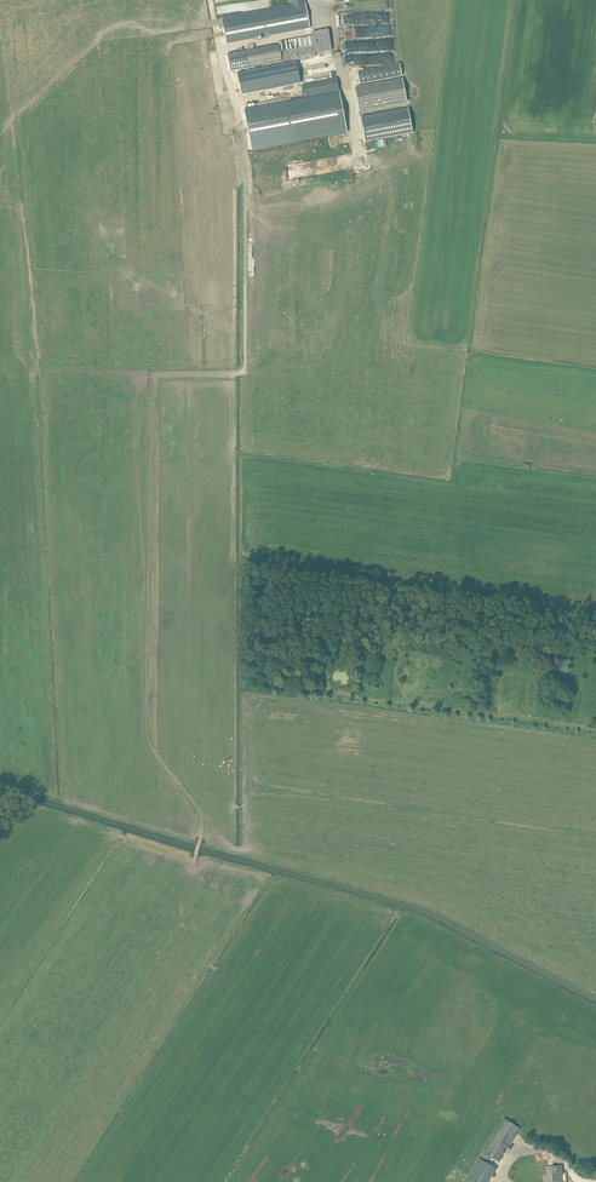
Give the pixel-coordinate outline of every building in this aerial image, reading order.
[(291,5),(222,18),(226,44),(311,29),(305,0),(291,0),(291,5)] [(279,45),(247,51),(227,54),(229,61),(229,65),(227,65),(228,71),(230,70),(231,71),(250,68),(282,62),(283,62),(315,56),(316,60),(333,57),(329,29),(311,32),(312,36),(279,42),(279,45)] [(268,74),(270,87),(330,75),(328,63),(268,74)] [(400,64),(358,72),(360,84),(402,76),(400,64)] [(251,78),(252,82),(267,80),(265,68),(246,71),(247,79),(251,78)] [(302,85),(304,98),(340,91),(337,78),(302,85)] [(360,112),(407,103),(403,79),(355,88),(360,112)] [(342,97),(247,112),(251,142),(347,127),(342,97)] [(408,109),(361,118),(365,142),(413,132),(408,109)] [(482,1152),(499,1163),(521,1129),(504,1118),(482,1152)] [(463,1181),(488,1181),(496,1169),(479,1158),(463,1181)] [(556,1166),(546,1167),(547,1181),(567,1181),(566,1172),(562,1172),(562,1166),(556,1166)]
